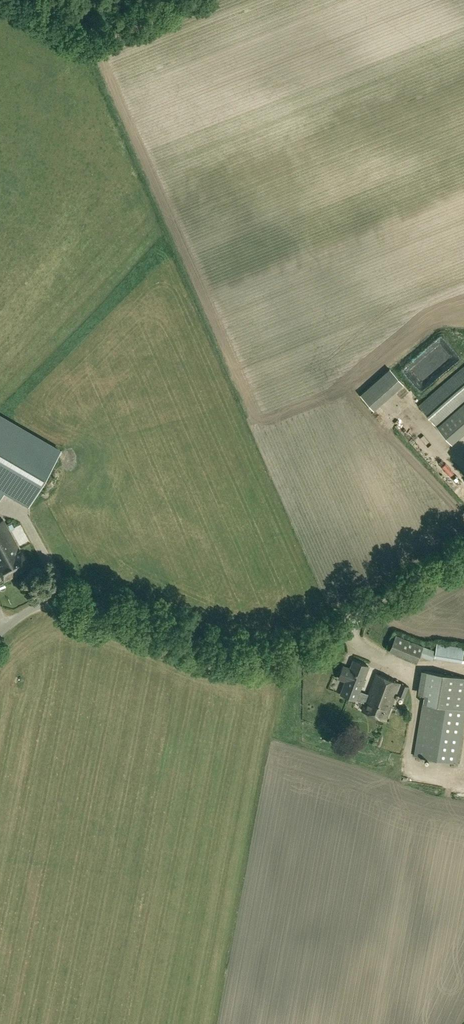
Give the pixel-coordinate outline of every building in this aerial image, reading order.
[(448,345),(451,349),(454,346),(446,337),(435,347),(440,352),(448,345)] [(393,366),(363,391),(375,406),(406,382),(393,366)] [(463,430),(463,366),(419,405),(451,442),(463,430)] [(29,504),(62,449),(0,413),(0,487),(29,504)] [(30,566),(22,552),(21,553),(3,521),(0,522),(0,573),(4,580),(30,566)] [(394,643),(393,651),(414,656),(416,647),(394,643)] [(463,662),(463,649),(439,645),(438,649),(426,647),(424,657),(436,659),(436,657),(463,662)] [(368,694),(360,691),(368,668),(353,663),(341,695),(356,700),(365,703),(363,711),(386,720),(396,694),(405,698),(409,685),(376,673),(368,694)] [(463,720),(463,678),(425,672),(421,694),(425,695),(414,756),(457,763),(463,720)]
